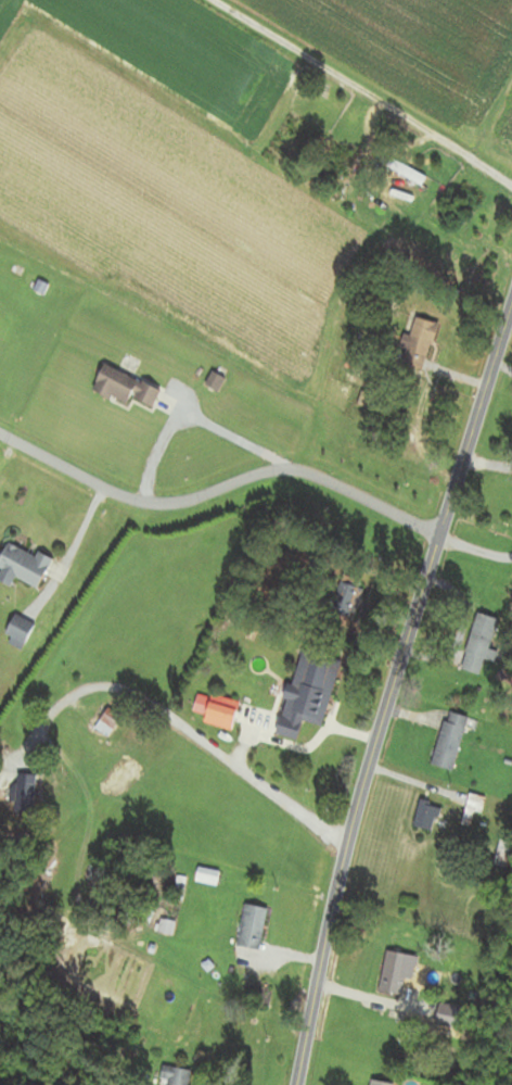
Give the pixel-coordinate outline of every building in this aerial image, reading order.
[(424,175),(395,164),(392,173),(420,184),(424,175)] [(436,324),(413,318),(400,365),(423,371),(436,324)] [(92,394),(129,407),(131,401),(153,409),(160,388),(102,367),(92,394)] [(44,575),(60,582),(67,567),(36,553),(35,556),(8,544),(0,563),(0,583),(9,587),(13,578),(38,589),(44,575)] [(350,617),(361,582),(341,576),(330,611),(350,617)] [(493,623),(472,619),(461,670),(479,674),(481,664),(493,666),(497,652),(487,650),(493,623)] [(276,735),(297,741),(319,661),(298,655),(276,735)] [(204,721),(229,730),(238,704),(213,695),(204,721)] [(120,720),(109,710),(94,727),(105,736),(120,720)] [(467,720),(446,714),(431,765),(451,771),(467,720)] [(33,776),(17,776),(17,811),(33,811),(33,776)] [(470,828),(474,812),(479,814),(484,798),(469,794),(460,825),(470,828)] [(410,825),(428,832),(438,808),(421,800),(410,825)] [(511,848),(511,844),(499,840),(492,864),(506,868),(511,848)] [(218,872),(197,868),(194,882),(215,886),(218,872)] [(235,947),(257,952),(266,910),(243,905),(235,947)] [(376,992),(399,997),(408,956),(385,951),(376,992)] [(162,1067),(158,1084),(189,1084),(192,1072),(162,1067)]
